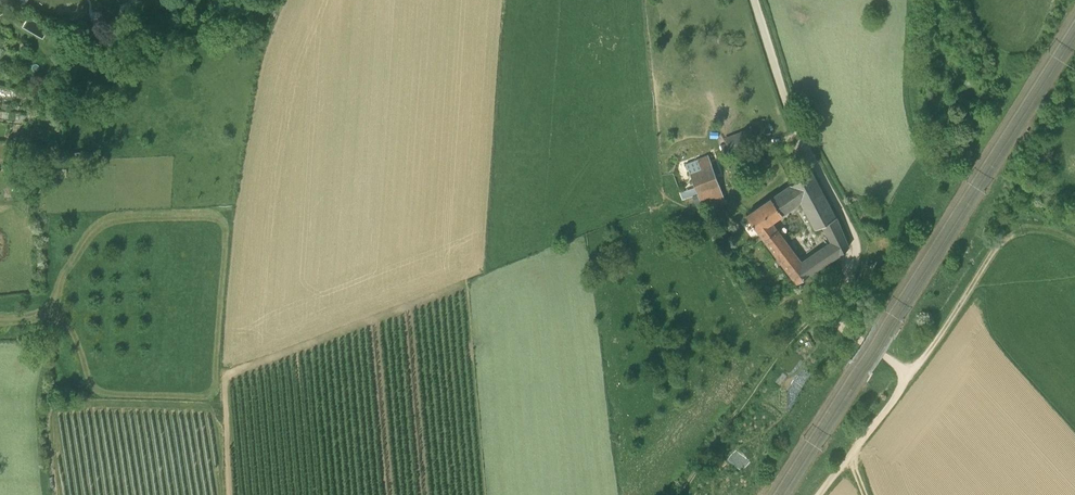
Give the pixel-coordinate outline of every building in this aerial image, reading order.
[(729,152),(750,144),(745,130),(725,138),(729,152)] [(703,207),(724,199),(708,154),(695,159),(696,161),(686,164),(695,186),(698,194),(703,207)] [(836,217),(811,170),(747,216),(765,240),(778,230),(772,222),(800,202),(815,228),(821,225),(836,217)] [(684,199),(698,194),(695,186),(680,192),(679,192),(682,200),(684,199)] [(833,257),(848,247),(836,217),(821,225),(830,241),(802,261),(778,230),(765,240),(789,272),(797,283),(833,257)]
